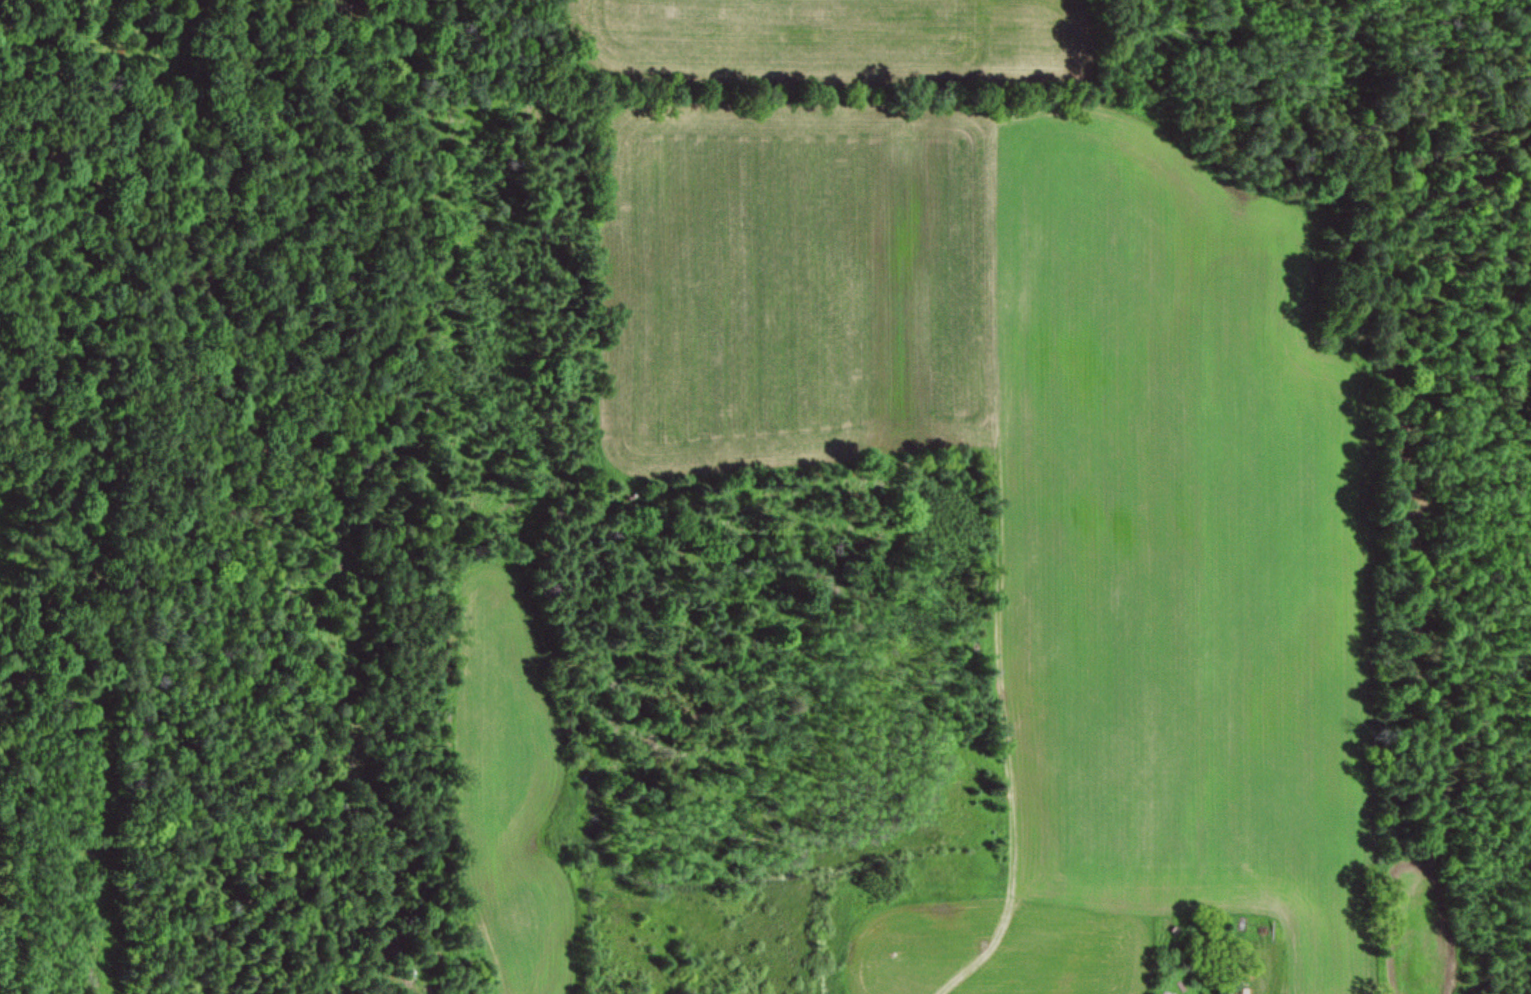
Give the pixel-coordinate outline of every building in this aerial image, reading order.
[(404,967),(404,977),(414,977),(414,967),(404,967)]
